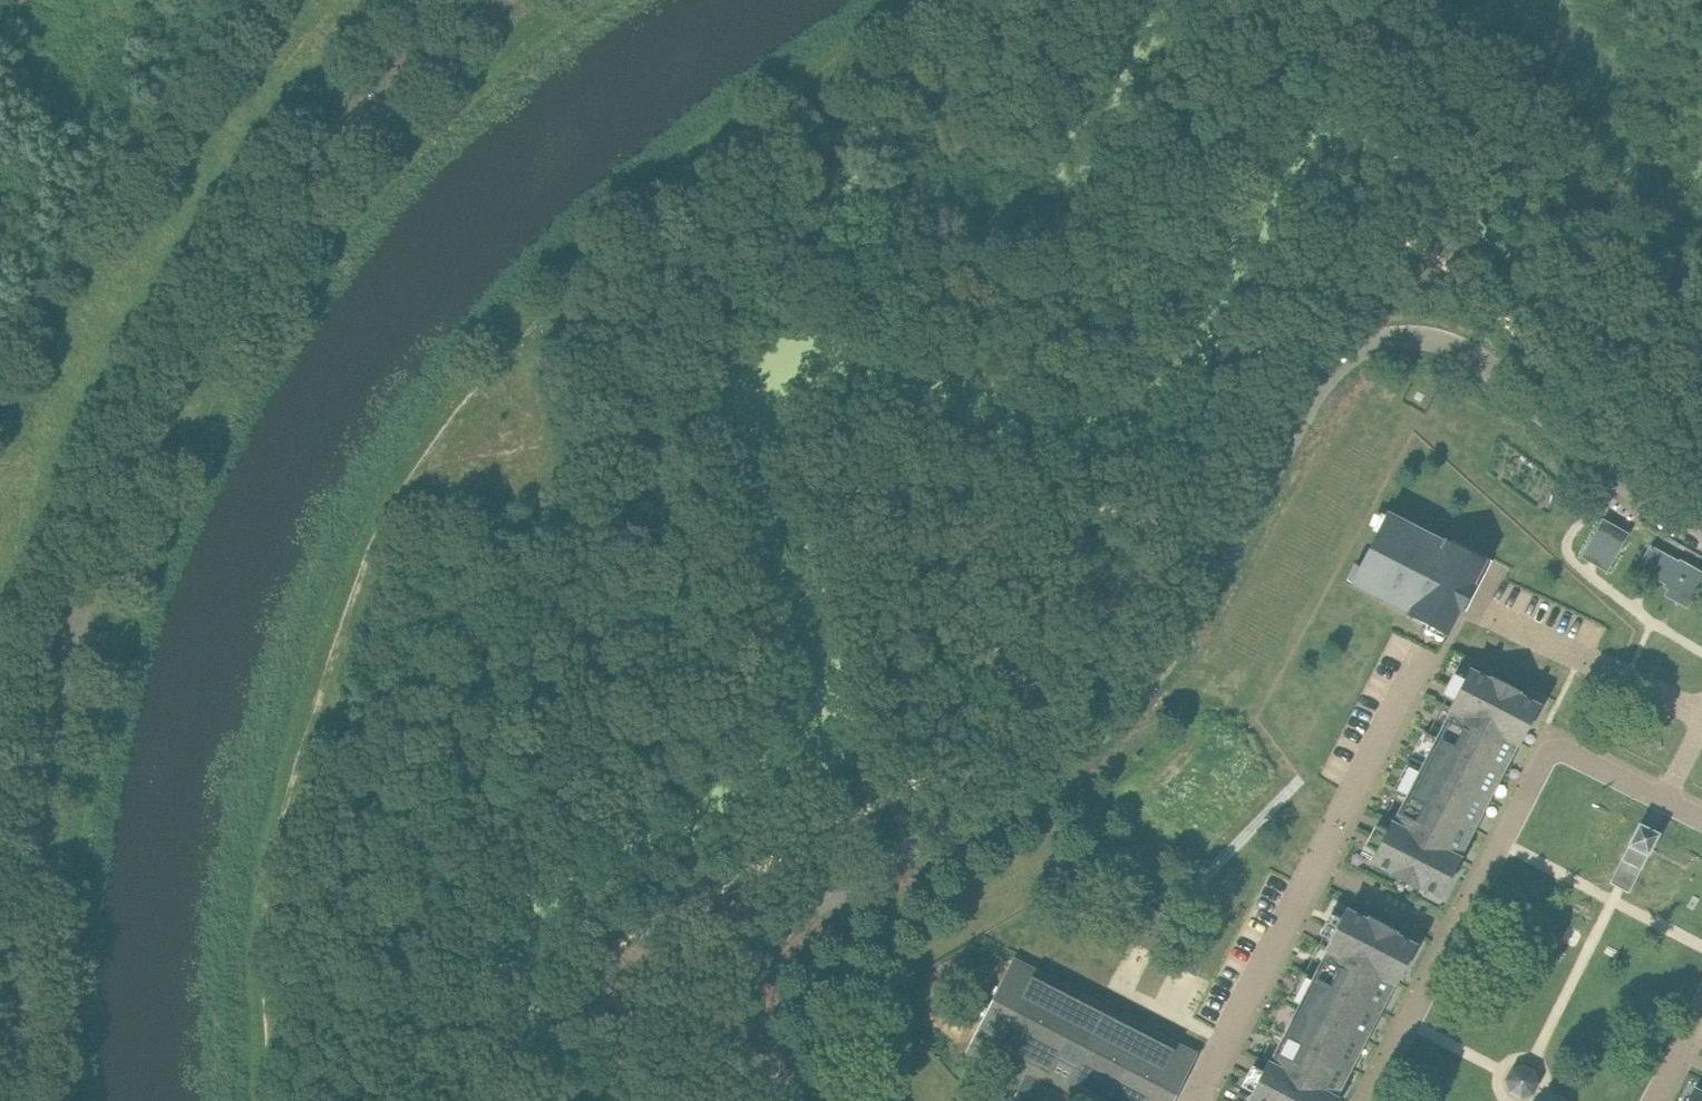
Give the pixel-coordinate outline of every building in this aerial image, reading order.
[(1378,532),(1360,566),(1371,572),(1361,591),(1407,614),(1406,615),(1408,616),(1408,615),(1445,634),(1445,635),(1446,636),(1458,613),(1460,614),(1462,608),(1474,585),(1473,585),(1485,561),(1469,553),(1449,543),(1445,541),(1444,542),(1398,519),(1388,537),(1378,532)] [(1603,519),(1582,556),(1606,570),(1627,533),(1603,519)] [(1650,547),(1639,568),(1667,584),(1665,586),(1669,588),(1666,594),(1686,606),(1690,600),(1694,602),(1701,587),(1701,573),(1679,561),(1678,562),(1650,547)] [(1391,822),(1370,862),(1392,873),(1391,875),(1418,889),(1419,887),(1440,898),(1460,859),(1458,858),(1515,745),(1517,746),(1538,705),(1518,694),(1519,692),(1491,678),(1490,680),(1469,669),(1449,711),(1450,712),(1393,823),(1391,822)] [(1628,845),(1619,863),(1629,869),(1638,873),(1648,854),(1651,848),(1657,836),(1658,833),(1653,830),(1649,828),(1645,826),(1638,822),(1627,844),(1628,845)] [(1248,1100),(1335,1100),(1337,1097),(1335,1096),(1393,984),(1395,985),(1415,945),(1394,934),(1395,932),(1367,918),(1367,920),(1346,909),(1326,949),(1327,950),(1270,1063),(1268,1062),(1248,1100)] [(970,1041),(991,1052),(1028,1071),(1013,1100),(1082,1100),(1083,1099),(1086,1100),(1172,1100),(1186,1072),(1196,1053),(1034,969),(1013,958),(1003,977),(980,1022),(970,1041)] [(1533,1095),(1537,1091),(1539,1086),(1539,1080),(1538,1075),(1534,1070),(1530,1067),(1524,1066),(1519,1067),(1514,1069),(1511,1072),(1508,1077),(1507,1082),(1508,1087),(1510,1091),(1514,1095),(1518,1097),(1523,1098),(1528,1097),(1533,1095)] [(1694,1088),(1687,1100),(1701,1100),(1701,1093),(1694,1088)]
